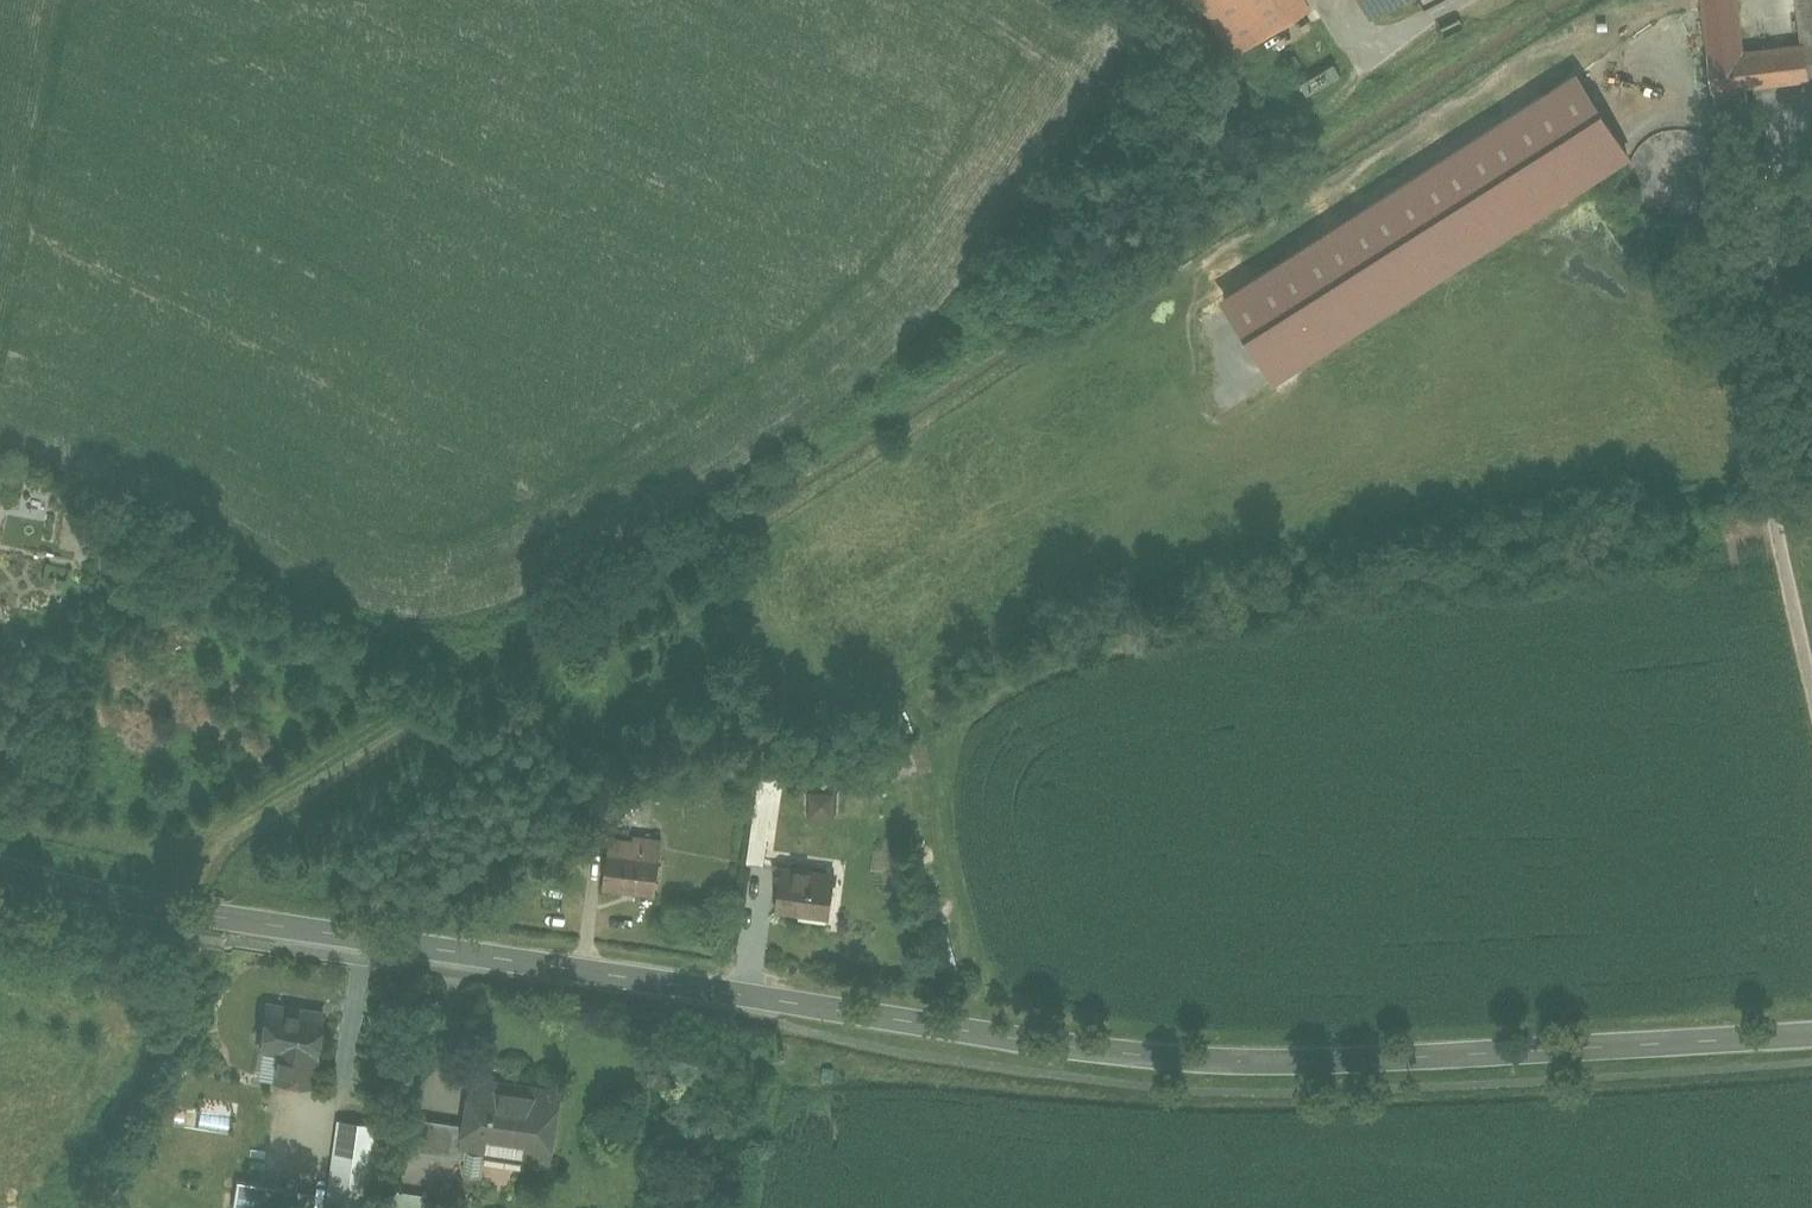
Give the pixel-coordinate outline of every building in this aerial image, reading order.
[(1244,50),(1323,0),(1212,0),(1244,50)] [(1381,15),(1410,0),(1373,0),(1381,15)] [(1653,19),(1655,0),(1646,0),(1644,18),(1653,19)] [(1719,95),(1755,92),(1755,85),(1751,45),(1748,0),(1711,0),(1719,95)] [(1755,85),(1811,80),(1811,76),(1809,40),(1751,45),(1755,85)] [(1579,72),(1229,295),(1280,375),(1630,151),(1579,72)] [(840,791),(819,789),(817,814),(838,815),(840,791)] [(668,840),(615,834),(609,886),(662,892),(668,840)] [(841,871),(788,864),(782,908),(835,915),(841,871)] [(334,1014),(274,1005),(268,1047),(286,1049),(328,1056),(334,1014)] [(328,1056),(286,1049),(282,1078),(324,1084),(328,1056)] [(563,1157),(571,1087),(479,1076),(470,1145),(563,1157)] [(468,1122),(427,1117),(423,1149),(465,1154),(468,1122)] [(343,1119),(333,1204),(364,1207),(373,1207),(376,1186),(384,1123),(343,1119)] [(472,1176),(514,1182),(517,1154),(476,1149),(472,1176)] [(244,1181),(241,1207),(245,1207),(261,1207),(264,1184),(244,1181)] [(432,1193),(376,1186),(373,1207),(431,1207),(432,1193)]
